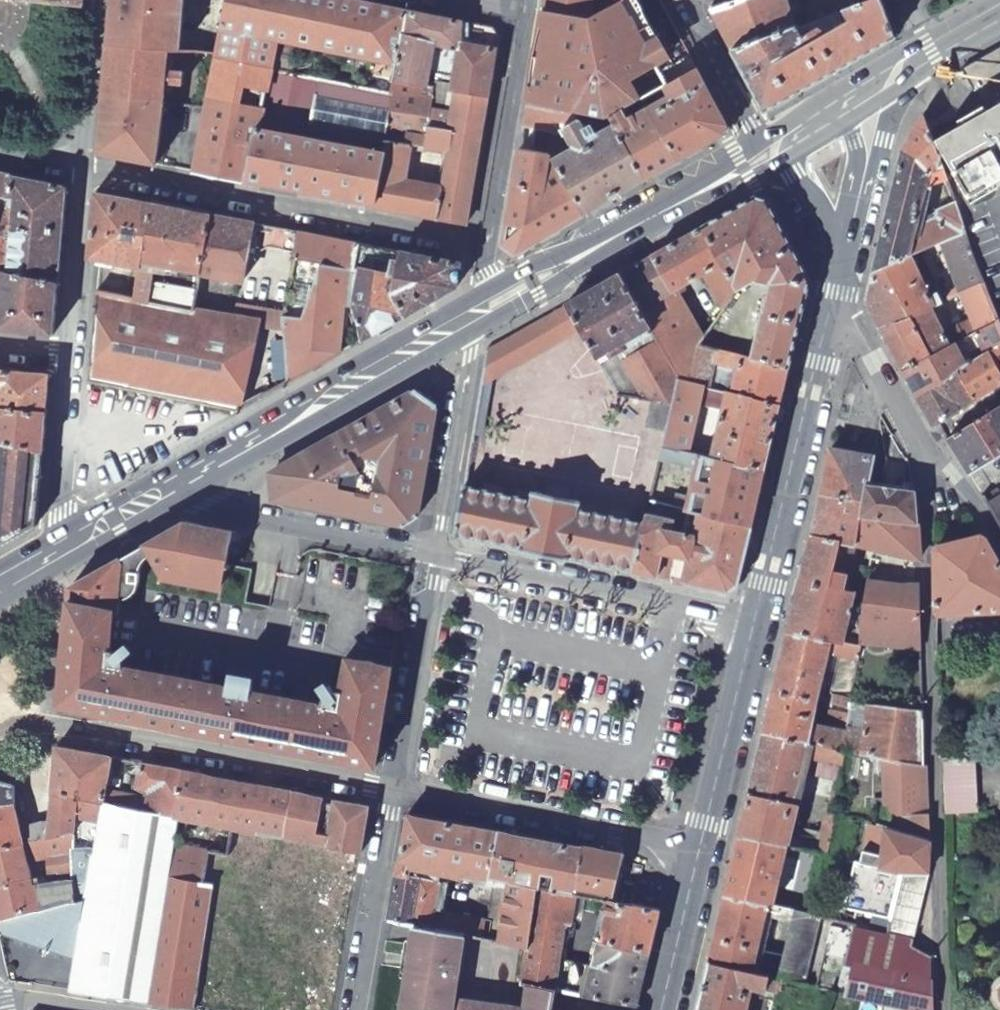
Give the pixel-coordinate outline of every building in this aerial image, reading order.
[(107,44),(180,51),(182,27),(187,26),(188,15),(183,15),(184,0),(112,0),(107,44)] [(215,57),(268,68),(270,68),(272,56),(275,41),(368,59),(378,4),(357,0),(227,0),(216,54),(215,57)] [(659,0),(618,0),(589,16),(544,8),(527,103),(609,118),(612,116),(637,104),(625,82),(629,79),(636,80),(640,74),(671,57),(669,53),(686,43),(661,0),(659,1),(659,0)] [(544,8),(589,16),(618,0),(545,0),(544,8)] [(733,50),(796,28),(786,0),(741,0),(740,0),(739,0),(711,10),(733,50)] [(879,0),(874,0),(871,1),(821,19),(826,31),(822,28),(806,38),(800,26),(796,28),(733,50),(765,110),(893,38),(879,0)] [(406,10),(378,4),(368,59),(396,65),(406,10)] [(463,21),(406,10),(396,65),(394,81),(426,86),(433,42),(458,46),(463,21)] [(493,27),(463,21),(458,46),(451,90),(448,112),(484,117),(497,34),(493,27)] [(180,51),(107,44),(103,98),(163,103),(168,62),(196,64),(188,94),(185,94),(185,104),(206,105),(215,57),(216,54),(180,51)] [(961,67),(972,85),(999,69),(999,45),(961,67)] [(294,61),(272,56),(270,68),(292,73),(294,61)] [(268,68),(215,57),(193,171),(247,181),(268,68)] [(268,68),(247,181),(373,206),(393,94),(391,93),(292,73),(270,68),(268,68)] [(972,85),(986,110),(936,139),(969,196),(999,178),(999,69),(972,85)] [(699,72),(644,100),(678,160),(725,134),(727,125),(699,72)] [(484,117),(448,112),(429,109),(433,87),(426,86),(394,81),(391,93),(393,94),(373,206),(466,224),(484,117)] [(448,112),(451,90),(433,87),(429,109),(448,112)] [(163,103),(103,98),(98,152),(155,163),(160,126),(180,134),(174,167),(193,171),(206,105),(185,104),(163,103)] [(644,100),(637,104),(612,116),(648,178),(678,160),(644,100)] [(586,213),(648,178),(612,116),(609,118),(527,103),(524,124),(554,130),(549,153),(586,213)] [(911,254),(941,241),(966,230),(956,203),(935,209),(933,218),(934,221),(927,223),(917,217),(924,190),(924,189),(929,190),(930,187),(930,183),(946,177),(922,113),(914,126),(912,131),(902,153),(873,271),(911,254)] [(586,213),(549,153),(520,148),(504,243),(517,251),(548,234),(586,213)] [(8,273),(12,177),(0,175),(0,271),(8,273)] [(12,177),(8,273),(58,283),(66,190),(65,188),(12,177)] [(152,203),(96,193),(90,258),(142,268),(152,203)] [(757,196),(703,227),(733,282),(768,263),(776,282),(775,296),(762,297),(759,312),(763,313),(753,357),(789,366),(799,323),(809,280),(767,200),(757,196)] [(211,214),(152,203),(142,268),(139,286),(136,300),(196,312),(201,278),(211,214)] [(252,222),(211,214),(201,278),(243,284),(252,222)] [(703,227),(620,273),(679,376),(678,378),(691,381),(699,344),(708,331),(676,294),(681,291),(679,287),(703,274),(724,310),(738,291),(733,282),(703,227)] [(960,293),(985,281),(966,230),(941,241),(960,293)] [(358,243),(300,232),(286,314),(287,383),(340,353),(345,308),(354,308),(354,306),(354,299),(359,270),(353,269),(358,243)] [(354,306),(354,308),(362,341),(406,316),(393,293),(401,251),(358,243),(353,269),(359,270),(354,299),(354,306)] [(393,293),(406,316),(456,288),(459,263),(401,251),(393,293)] [(866,300),(881,329),(931,306),(947,299),(941,285),(928,290),(911,254),(873,271),(866,300)] [(0,271),(0,303),(0,304),(0,330),(53,334),(58,283),(8,273),(0,271)] [(620,273),(567,304),(582,330),(618,394),(651,399),(673,403),(678,378),(679,376),(620,273)] [(139,286),(99,279),(97,292),(136,300),(139,286)] [(881,329),(903,370),(959,339),(972,332),(998,317),(985,281),(960,293),(969,320),(941,332),(931,306),(881,329)] [(708,331),(699,344),(719,349),(747,308),(739,290),(738,291),(724,310),(708,331)] [(136,300),(97,292),(89,380),(240,410),(261,326),(196,312),(136,300)] [(497,344),(491,383),(582,330),(567,304),(497,344)] [(999,344),(999,323),(998,317),(972,332),(975,338),(980,336),(987,352),(999,344)] [(903,370),(916,395),(958,370),(971,362),(959,339),(903,370)] [(487,349),(473,432),(482,433),(491,383),(497,344),(487,349)] [(699,344),(691,381),(703,384),(707,385),(714,361),(738,366),(736,375),(731,374),(730,379),(735,379),(731,391),(780,404),(789,366),(753,357),(719,349),(699,344)] [(958,370),(974,400),(999,384),(999,344),(987,352),(971,362),(958,370)] [(42,450),(49,374),(0,370),(0,442),(42,450)] [(958,370),(916,395),(933,425),(934,424),(938,422),(974,400),(958,370)] [(666,431),(663,444),(688,450),(703,384),(691,381),(678,378),(673,403),(666,431)] [(274,499),(405,525),(417,517),(437,404),(415,390),(272,472),(274,499)] [(764,470),(780,404),(731,391),(726,390),(711,456),(764,470)] [(673,403),(651,399),(645,426),(666,431),(673,403)] [(947,437),(967,471),(999,451),(999,405),(947,437)] [(42,450),(0,442),(0,546),(36,525),(42,450)] [(667,474),(656,472),(649,500),(751,526),(764,470),(711,456),(688,450),(663,444),(659,458),(700,468),(698,475),(694,474),(693,480),(697,480),(695,486),(691,485),(690,490),(694,492),(693,498),(675,493),(674,497),(663,495),(667,474)] [(831,448),(822,491),(864,500),(866,485),(873,456),(831,448)] [(533,498),(464,485),(456,533),(522,546),(522,549),(566,558),(567,555),(633,569),(644,522),(576,508),(578,500),(534,491),(533,498)] [(866,485),(864,500),(860,515),(915,523),(913,492),(866,485)] [(999,526),(999,490),(998,487),(982,497),(999,526)] [(822,491),(813,535),(840,541),(854,544),(860,515),(864,500),(822,491)] [(644,522),(633,569),(633,571),(726,590),(729,591),(731,590),(734,589),(736,588),(736,586),(737,584),(751,526),(649,500),(644,522)] [(915,523),(860,515),(854,544),(872,547),(871,553),(878,555),(878,549),(890,552),(919,559),(915,523)] [(221,586),(232,531),(184,521),(69,586),(59,705),(375,766),(392,666),(348,659),(341,692),(339,691),(337,691),(335,691),(333,692),(329,686),(321,690),(325,697),(323,700),(322,702),(321,704),(321,705),(251,691),(252,680),(229,676),(227,687),(122,667),(123,665),(124,663),(123,662),(123,660),(130,654),(124,646),(116,652),(115,651),(113,651),(112,650),(110,650),(112,614),(118,615),(118,598),(126,598),(128,597),(135,592),(138,588),(139,581),(139,571),(142,564),(150,554),(162,574),(221,586)] [(786,631),(860,644),(861,642),(864,618),(849,614),(854,594),(845,591),(849,570),(834,565),(840,541),(813,535),(809,534),(786,631)] [(933,550),(934,615),(999,612),(999,565),(984,536),(980,535),(936,547),(933,550)] [(877,563),(870,562),(869,568),(869,573),(876,575),(877,563)] [(856,599),(865,602),(869,573),(869,568),(855,566),(851,589),(858,591),(856,599)] [(865,602),(864,618),(861,642),(921,648),(921,637),(920,584),(899,584),(875,581),(876,575),(869,573),(865,602)] [(852,703),(852,697),(835,694),(833,704),(850,709),(849,714),(829,709),(825,728),(811,725),(824,668),(835,671),(840,654),(858,658),(860,644),(786,631),(763,731),(846,750),(863,753),(870,705),(852,703)] [(911,711),(921,711),(924,712),(923,696),(910,696),(911,711)] [(911,711),(870,705),(863,753),(886,758),(923,766),(921,711),(911,711)] [(841,771),(846,750),(763,731),(738,834),(782,843),(801,763),(841,771)] [(51,793),(104,803),(106,791),(112,757),(56,746),(55,746),(51,793)] [(928,816),(927,767),(923,766),(886,758),(882,813),(928,816)] [(147,800),(145,811),(176,817),(184,771),(141,762),(136,788),(149,791),(147,800)] [(184,771),(176,817),(231,828),(232,827),(285,837),(293,791),(184,771)] [(13,803),(13,783),(0,780),(0,805),(13,803)] [(106,791),(104,803),(145,811),(147,800),(106,791)] [(324,798),(293,791),(285,837),(360,852),(368,806),(335,800),(329,834),(319,832),(324,798)] [(19,827),(23,842),(73,832),(73,848),(93,852),(95,852),(104,803),(51,793),(49,820),(19,827)] [(23,842),(19,827),(13,803),(0,805),(0,847),(23,842)] [(145,811),(104,803),(95,852),(93,852),(75,958),(70,989),(146,1001),(171,842),(176,817),(145,811)] [(489,877),(502,832),(408,813),(389,920),(415,925),(481,938),(484,921),(433,911),(436,896),(443,897),(445,883),(440,882),(443,868),(489,877)] [(884,827),(929,841),(928,816),(882,813),(881,826),(884,827)] [(902,873),(928,873),(930,864),(929,841),(884,827),(879,853),(860,849),(857,861),(902,873)] [(811,830),(807,849),(825,852),(829,833),(811,830)] [(30,876),(30,877),(35,877),(35,872),(29,873),(26,859),(48,855),(47,880),(51,879),(73,875),(73,848),(73,832),(23,842),(0,847),(0,882),(30,876)] [(582,847),(502,832),(489,877),(499,878),(506,880),(538,886),(572,892),(582,847)] [(738,834),(724,893),(767,904),(782,843),(738,834)] [(202,883),(208,849),(171,842),(146,1001),(193,1008),(207,919),(206,918),(211,884),(202,883)] [(625,855),(582,847),(572,892),(574,893),(589,895),(616,901),(622,871),(625,855)] [(34,909),(41,945),(75,958),(93,852),(73,848),(73,875),(72,901),(54,905),(36,909),(34,909)] [(891,917),(902,873),(857,861),(852,860),(843,907),(891,917)] [(641,875),(622,871),(616,901),(636,905),(641,875)] [(913,939),(928,873),(902,873),(891,917),(886,933),(913,939)] [(73,875),(51,879),(54,905),(72,901),(73,875)] [(34,909),(36,909),(31,882),(36,882),(35,877),(30,877),(30,876),(0,882),(0,917),(34,909)] [(499,878),(489,877),(488,883),(498,885),(499,878)] [(506,880),(494,940),(520,945),(526,946),(538,886),(506,880)] [(538,886),(526,946),(520,981),(525,982),(553,988),(556,963),(561,922),(569,924),(574,893),(572,892),(538,886)] [(724,893),(708,962),(751,972),(765,917),(791,923),(794,910),(767,904),(724,893)] [(636,905),(616,901),(589,895),(588,907),(602,909),(603,906),(607,907),(592,968),(591,973),(579,970),(574,992),(636,1005),(659,909),(650,907),(636,905)] [(41,945),(34,909),(0,917),(0,931),(41,945)] [(778,979),(780,978),(803,984),(819,917),(794,910),(791,923),(778,979)] [(415,925),(402,1009),(550,1009),(553,988),(525,982),(521,1006),(509,1004),(520,945),(494,940),(481,938),(415,925)] [(909,1008),(917,1009),(933,1009),(932,957),(911,946),(913,939),(886,933),(885,939),(852,930),(836,991),(909,1008)] [(780,978),(778,979),(751,972),(708,962),(696,1009),(742,1009),(748,984),(760,987),(755,1009),(771,1009),(780,978)] [(553,988),(574,992),(579,970),(591,973),(592,968),(556,963),(553,988)]
